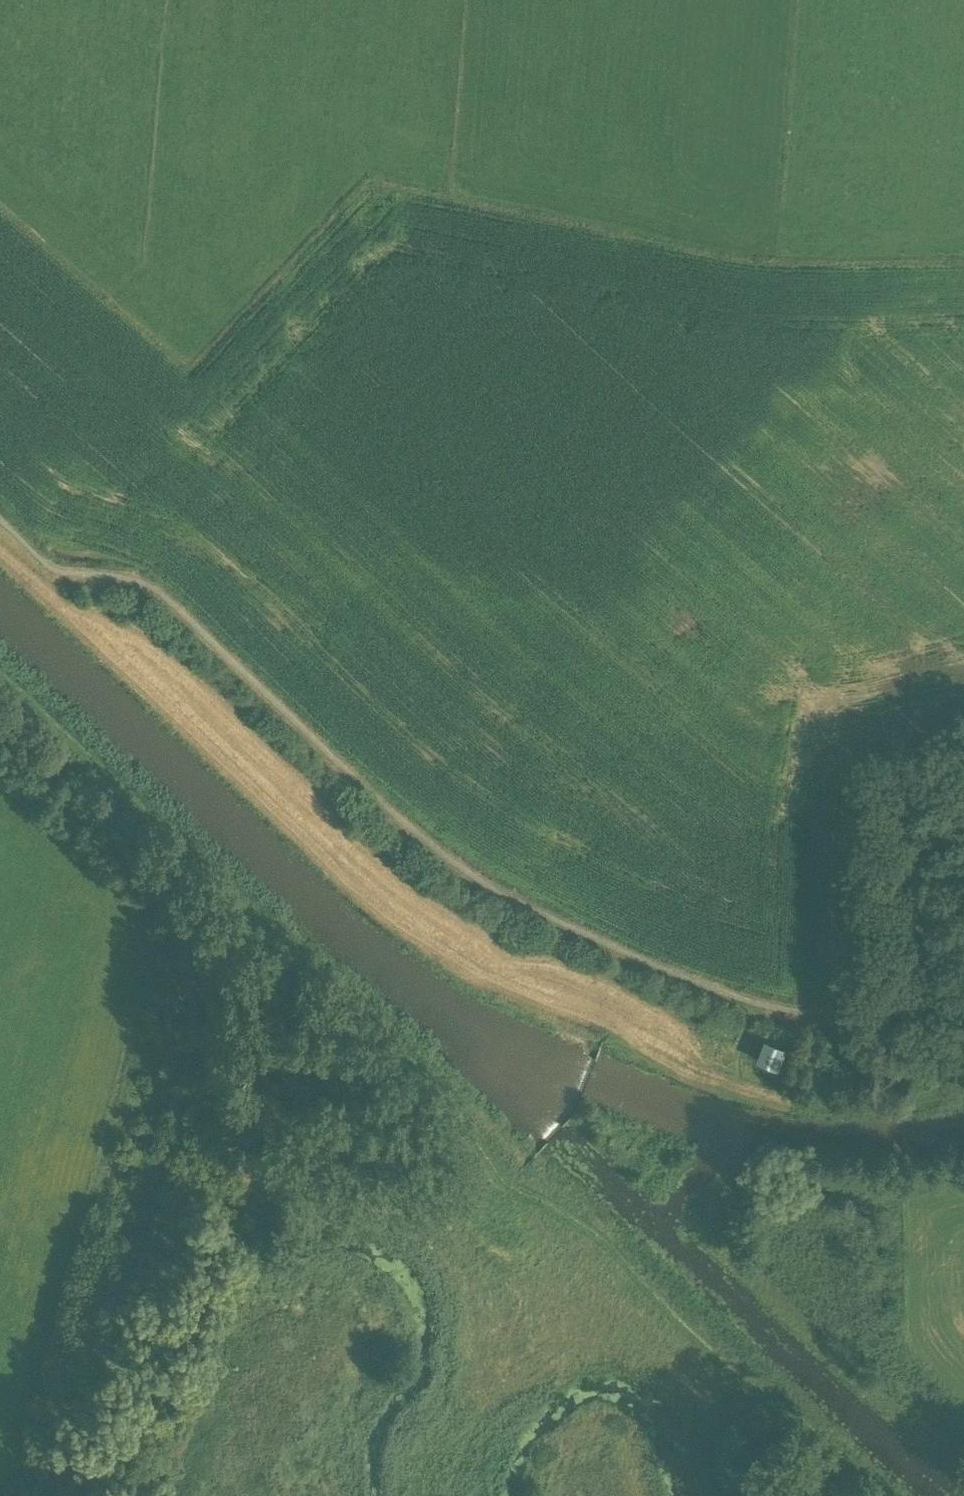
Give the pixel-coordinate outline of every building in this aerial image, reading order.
[(763,1045),(757,1062),(775,1069),(781,1051),(763,1045)]
